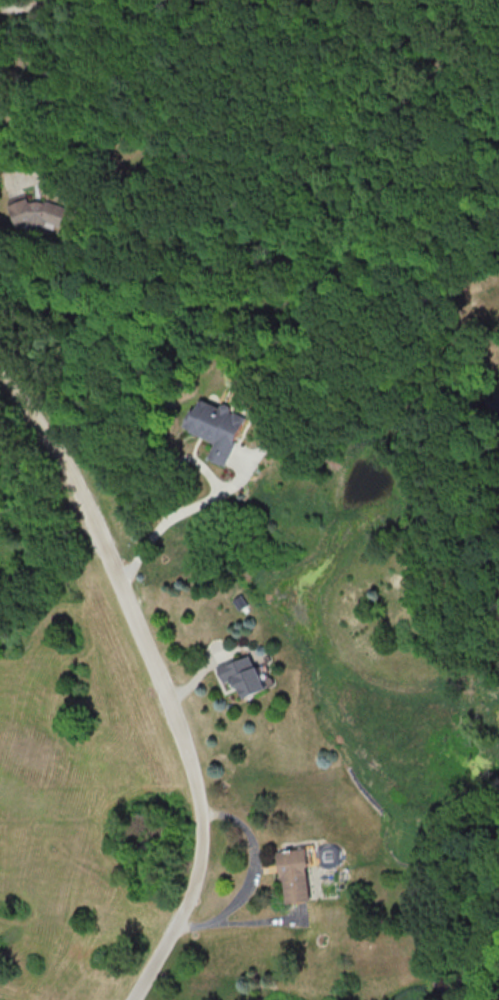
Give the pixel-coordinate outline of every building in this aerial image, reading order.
[(18,226),(30,222),(37,225),(41,223),(46,225),(52,223),(70,228),(75,209),(41,199),(31,203),(27,193),(12,198),(10,204),(18,226)] [(228,466),(248,418),(198,397),(185,429),(215,442),(209,458),(228,466)] [(243,698),(267,689),(252,653),(219,666),(226,683),(235,678),(243,698)] [(287,903),(313,900),(306,847),(280,851),(287,903)]
